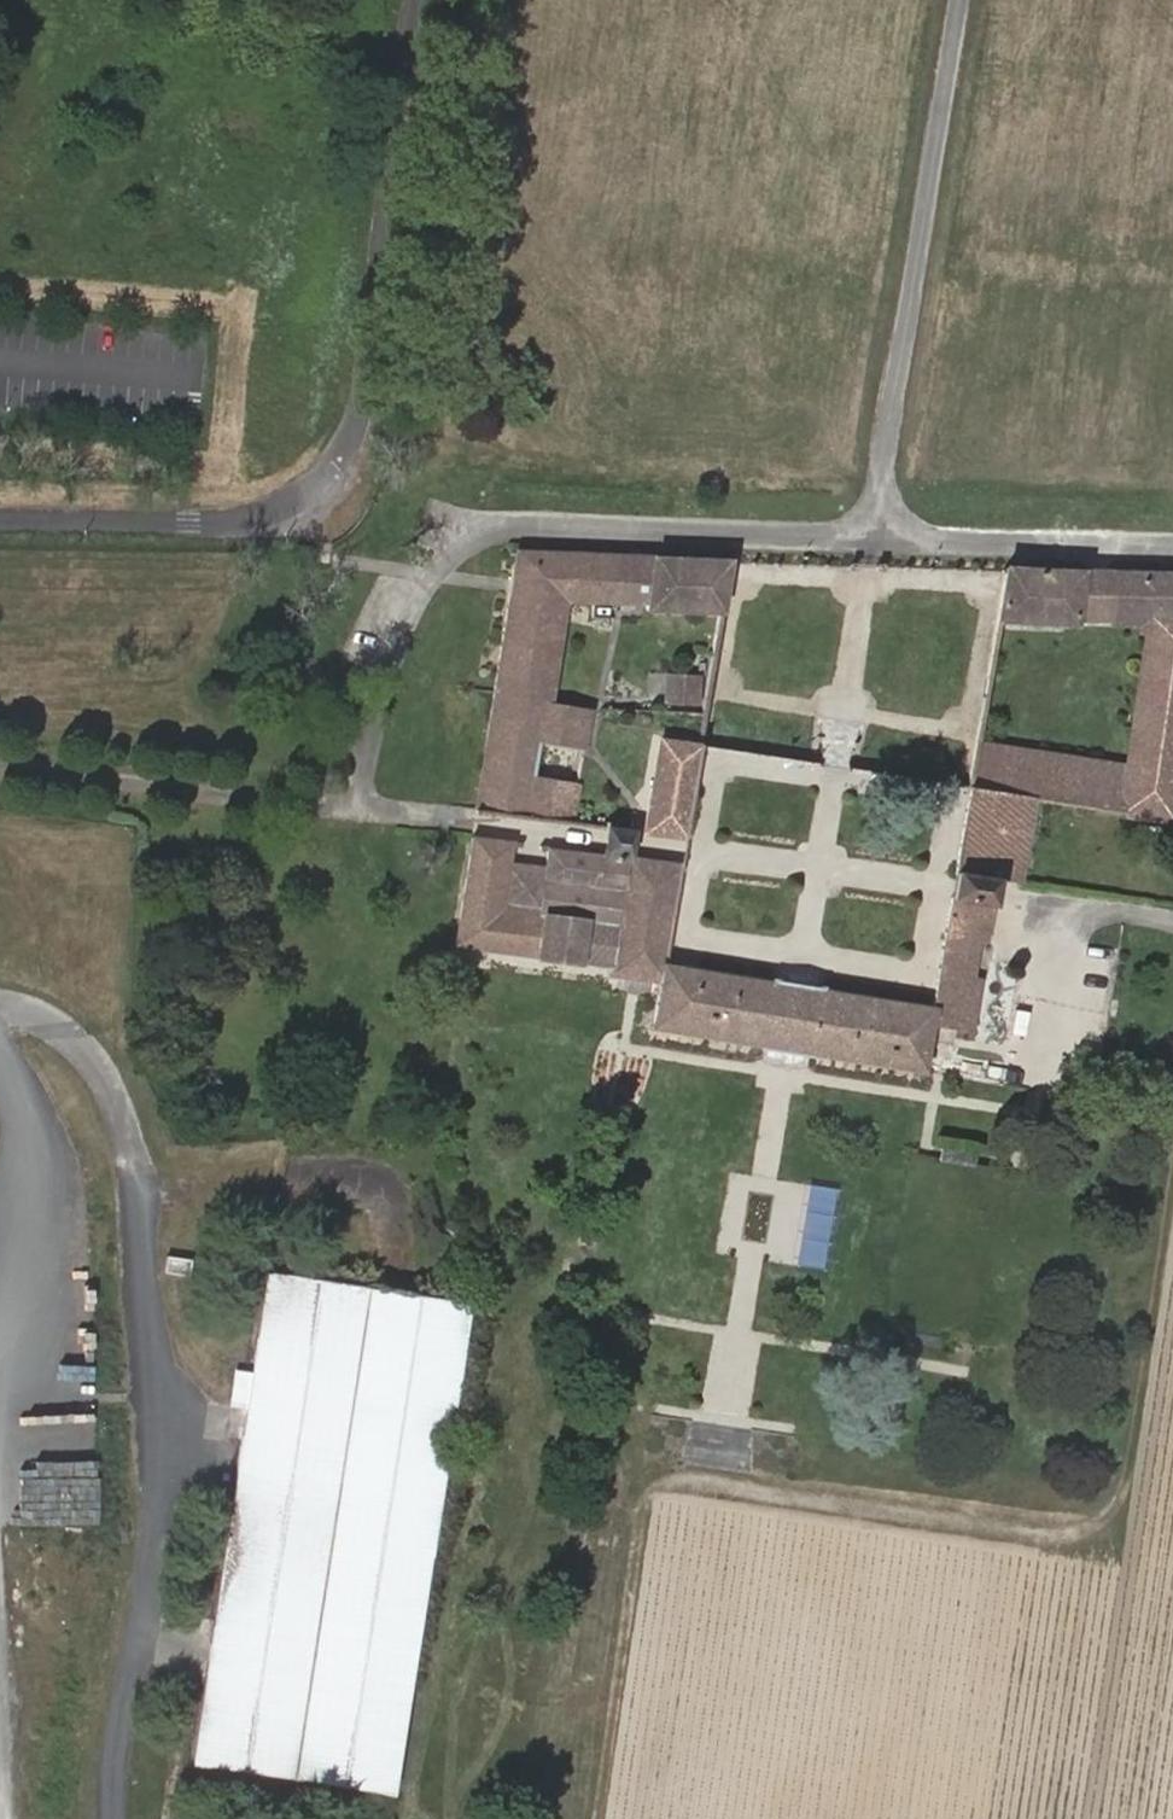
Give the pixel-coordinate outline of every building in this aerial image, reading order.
[(726,561),(518,555),(479,805),(573,818),(589,710),(555,704),(572,600),(648,601),(647,608),(718,611),(726,561)] [(662,963),(675,868),(626,861),(629,840),(630,833),(608,831),(606,840),(604,857),(548,849),(543,879),(507,875),(510,844),(474,841),(457,944),(634,968),(660,971),(652,1026),(787,1047),(923,1069),(928,1030),(968,1035),(980,970),(971,969),(975,945),(984,946),(996,875),(1017,879),(1031,796),(1120,809),(1124,792),(1172,800),(1172,575),(1006,570),(998,619),(1144,624),(1121,763),(980,746),(974,786),(971,786),(952,892),(932,1007),(798,986),(662,963)] [(652,673),(651,704),(702,706),(703,674),(652,673)] [(693,749),(659,745),(645,825),(678,831),(693,749)] [(941,1140),(939,1165),(977,1169),(979,1143),(941,1140)] [(815,1187),(798,1264),(825,1270),(842,1192),(815,1187)] [(461,1305),(267,1277),(197,1759),(386,1787),(461,1305)]
